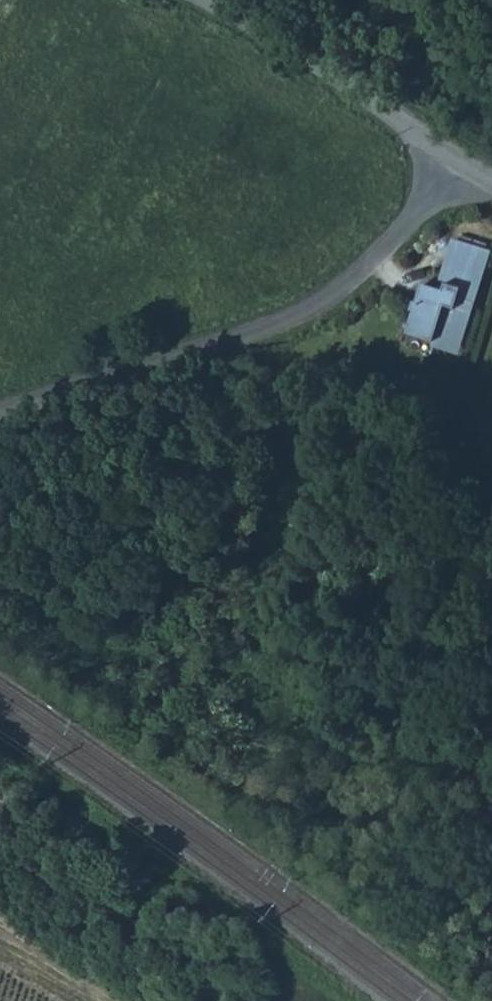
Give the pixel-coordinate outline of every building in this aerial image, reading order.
[(458,235),(450,261),(479,270),(487,244),(458,235)] [(479,270),(450,261),(444,279),(447,280),(445,285),(424,279),(418,297),(415,296),(413,304),(416,305),(409,327),(435,336),(438,326),(455,332),(463,305),(468,307),(479,270)] [(451,344),(455,332),(438,326),(435,336),(434,339),(451,344)]
